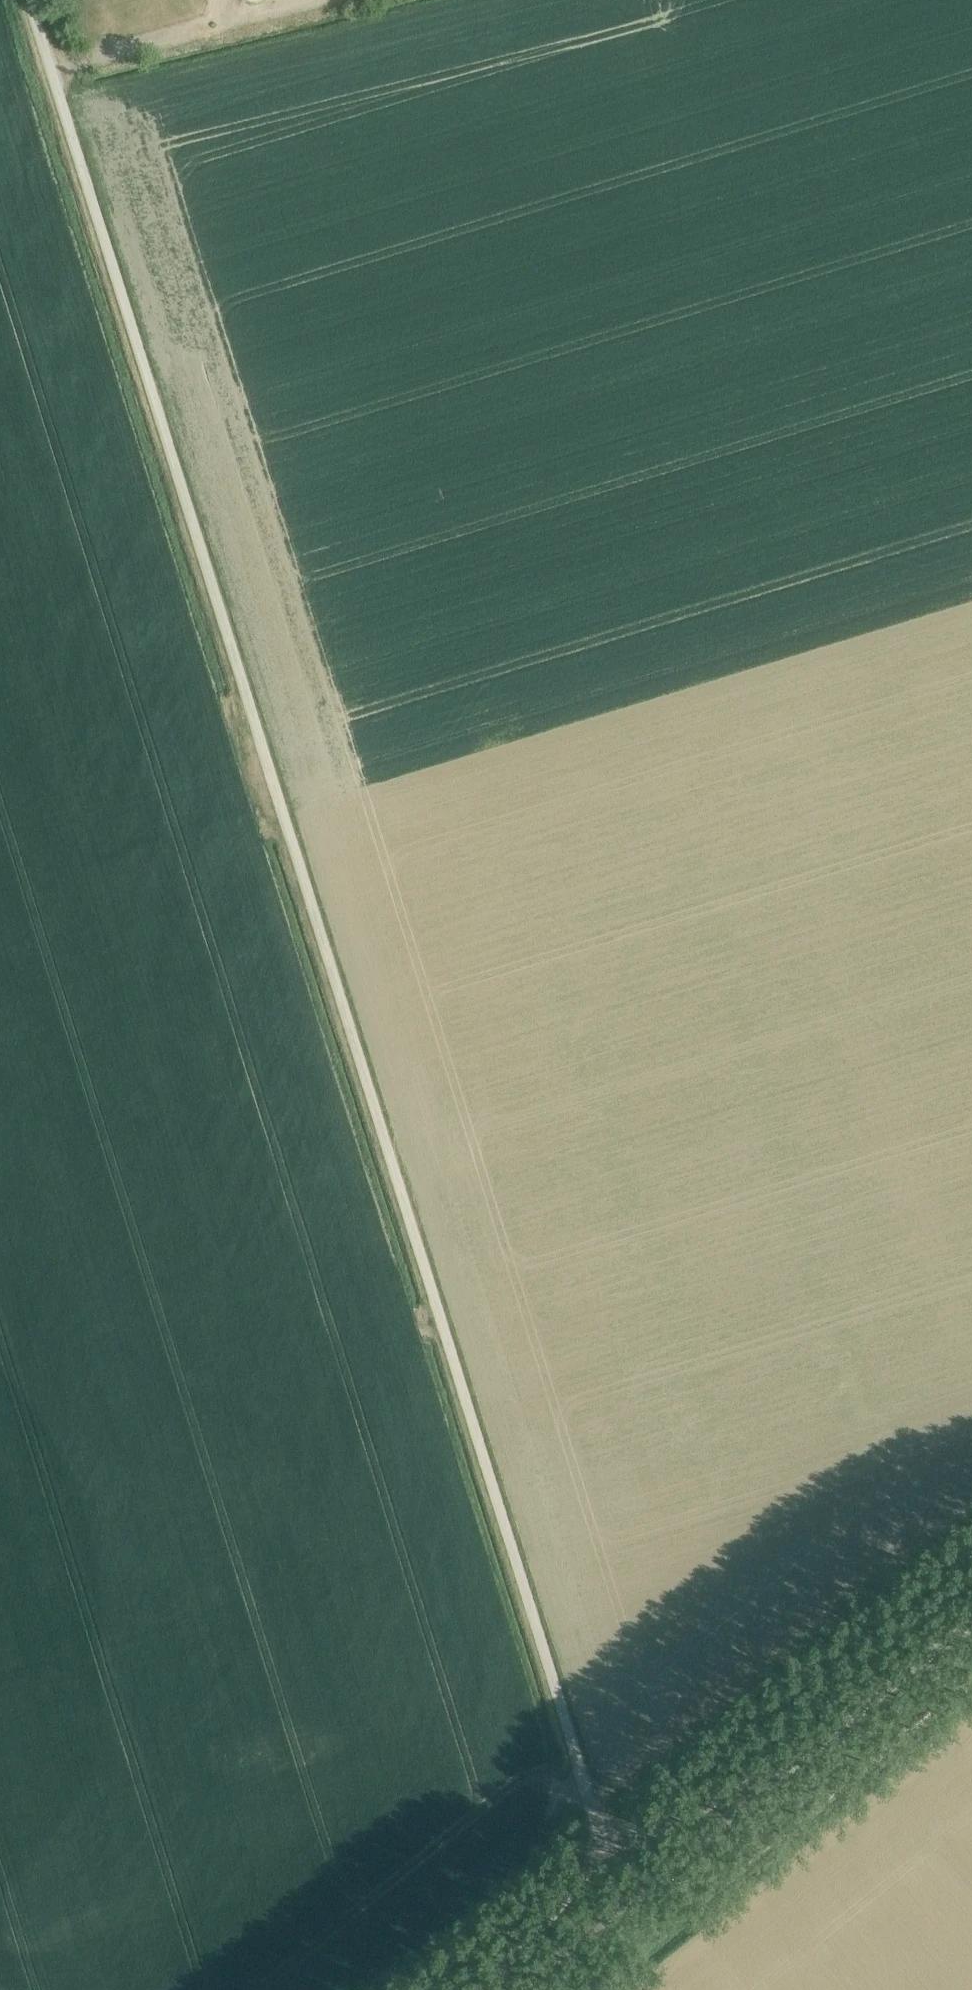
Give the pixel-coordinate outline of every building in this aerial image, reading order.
[(575,1826),(568,1828),(571,1839),(578,1837),(575,1826)]
